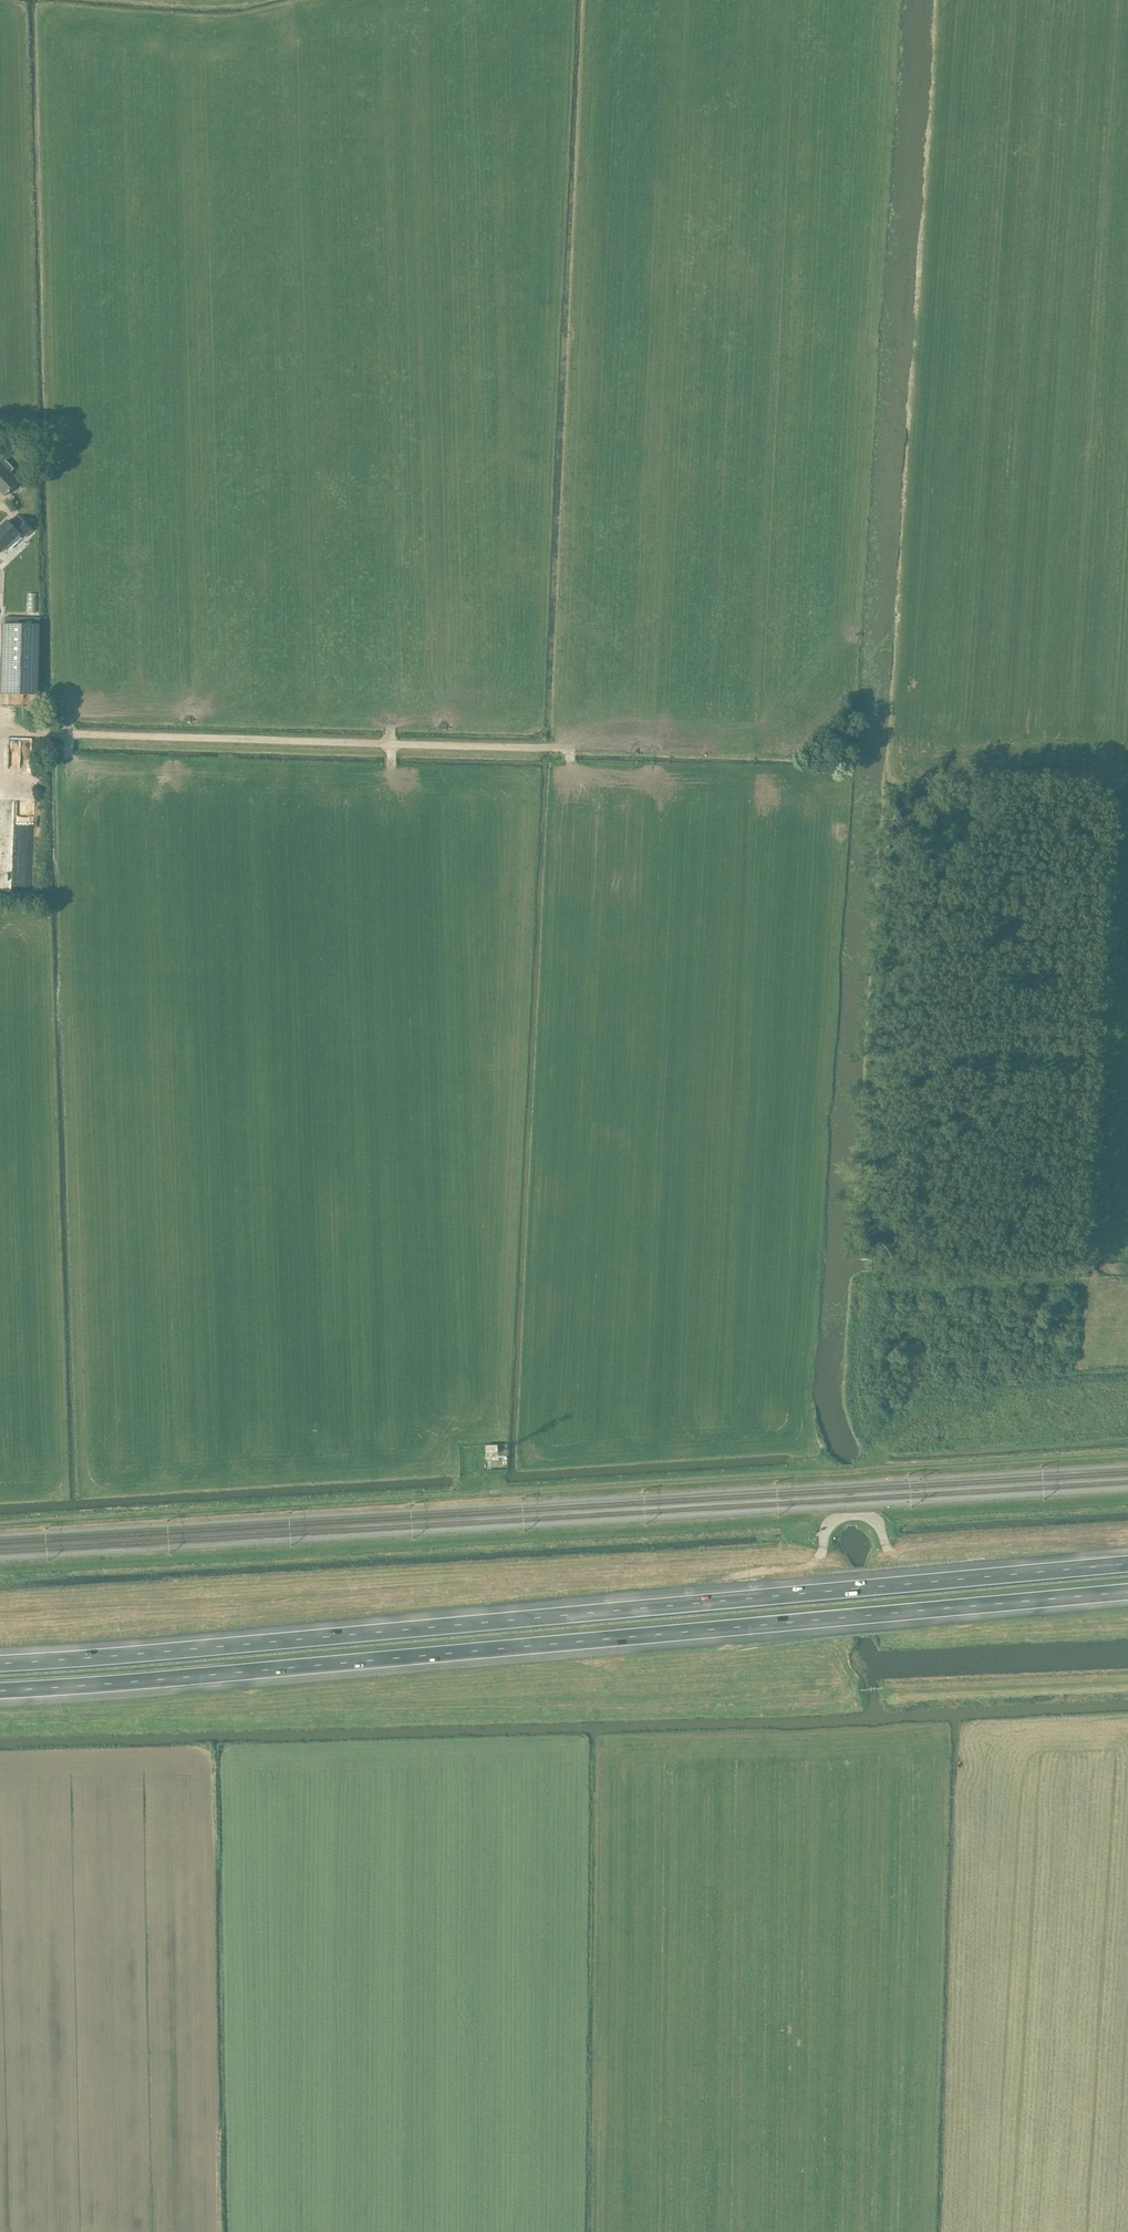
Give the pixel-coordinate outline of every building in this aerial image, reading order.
[(5,495),(19,483),(19,481),(10,472),(14,468),(0,453),(0,490),(5,495)] [(0,527),(0,549),(2,551),(20,534),(23,537),(32,529),(20,517),(12,524),(8,519),(0,527)] [(2,624),(0,695),(38,696),(40,625),(2,624)] [(19,767),(19,772),(33,772),(34,737),(12,737),(12,767),(19,767)]
